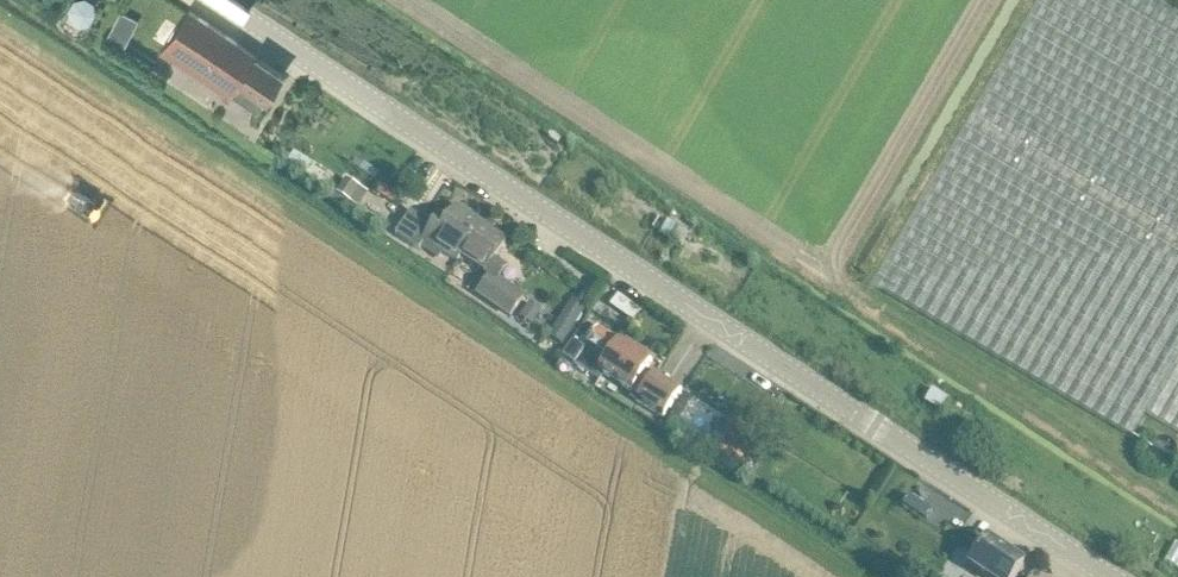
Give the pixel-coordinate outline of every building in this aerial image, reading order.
[(91,23),(114,22),(113,0),(90,0),(91,23)] [(1053,1),(1177,75),(1177,0),(1053,0),(1053,1)] [(235,91),(260,108),(271,93),(284,73),(283,72),(238,42),(191,10),(177,30),(162,53),(229,99),(235,91)] [(360,208),(369,192),(347,179),(338,194),(332,191),(328,197),(346,208),(350,202),(360,208)] [(393,202),(398,195),(385,185),(380,193),(393,202)] [(484,224),(457,206),(448,220),(441,216),(434,226),(411,211),(396,235),(419,251),(422,247),(439,258),(443,253),(458,263),(461,258),(462,258),(484,224)] [(511,318),(525,298),(499,280),(508,267),(495,259),(508,240),(484,224),(462,258),(490,277),(477,295),(511,318)] [(563,346),(587,310),(573,301),(549,337),(563,346)] [(582,326),(563,356),(575,363),(595,376),(619,340),(599,327),(594,334),(582,326)] [(619,340),(595,376),(601,380),(604,375),(640,397),(637,402),(664,419),(670,410),(683,389),(656,372),(650,381),(642,376),(653,360),(620,340),(619,340)] [(788,396),(782,404),(805,420),(811,411),(788,396)] [(750,454),(762,436),(736,419),(724,437),(750,454)] [(970,566),(986,576),(1015,576),(1025,562),(988,538),(970,566)]
